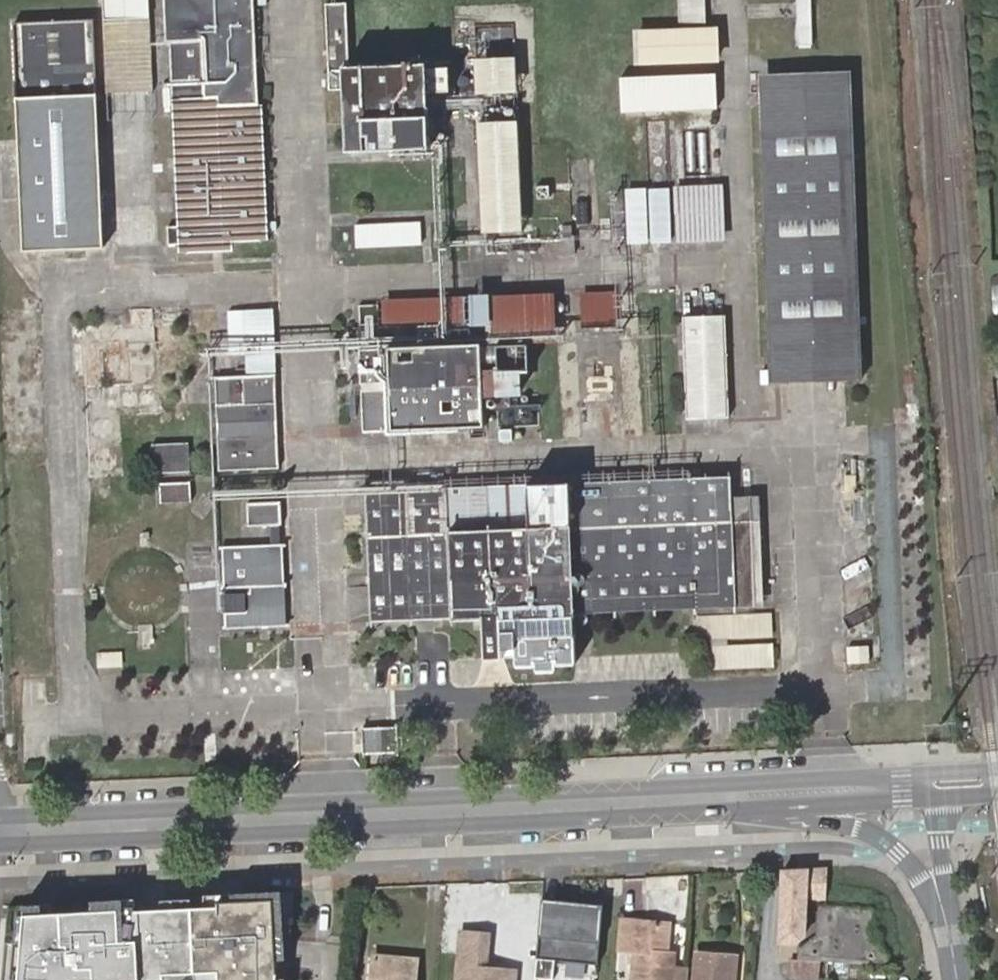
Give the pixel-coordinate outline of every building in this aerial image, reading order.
[(105,23),(151,22),(151,0),(105,0),(105,23)] [(261,105),(256,0),(167,0),(170,43),(206,42),(208,82),(208,90),(226,90),(226,105),(261,105)] [(677,23),(704,21),(703,0),(675,0),(677,23)] [(157,244),(151,22),(105,23),(113,245),(157,244)] [(21,198),(24,250),(103,248),(95,25),(14,28),(19,137),(21,198)] [(723,60),(722,28),(640,31),(642,66),(723,60)] [(347,113),(348,148),(423,146),(420,60),(346,62),(345,32),(324,33),(326,113),(347,113)] [(208,82),(206,42),(170,43),(172,84),(208,82)] [(519,93),(519,59),(475,61),(478,95),(519,93)] [(720,108),(719,74),(622,78),(622,113),(720,108)] [(848,78),(760,82),(771,376),(860,372),(848,78)] [(267,238),(261,105),(226,105),(226,90),(208,90),(208,82),(172,84),(180,251),(231,250),(231,241),(267,238)] [(525,232),(521,122),(480,123),(485,233),(525,232)] [(19,137),(0,137),(0,166),(1,199),(21,198),(19,137)] [(725,242),(725,188),(678,189),(679,242),(725,242)] [(670,189),(649,189),(652,243),(672,242),(670,189)] [(626,244),(644,244),(642,190),(624,190),(626,244)] [(353,246),(419,246),(419,223),(353,223),(353,246)] [(688,418),(730,416),(724,290),(682,291),(688,418)] [(616,327),(614,292),(581,293),(583,329),(616,327)] [(486,324),(488,344),(557,341),(553,294),(353,301),(355,328),(385,327),(385,323),(441,321),(441,326),(486,324)] [(115,478),(114,418),(176,416),(174,307),(136,308),(136,323),(75,324),(78,478),(115,478)] [(243,311),(245,356),(246,371),(276,370),(273,310),(243,311)] [(245,356),(243,311),(228,312),(230,357),(245,356)] [(484,426),(481,344),(361,350),(364,431),(389,430),(484,426)] [(521,395),(520,369),(496,370),(498,396),(521,395)] [(278,467),(274,374),(214,377),(218,469),(278,467)] [(585,376),(586,395),(614,393),(613,375),(585,376)] [(389,444),(389,430),(364,431),(364,445),(389,444)] [(151,445),(151,471),(184,471),(184,445),(151,445)] [(735,605),(731,497),(730,477),(490,486),(492,530),(449,532),(447,488),(365,491),(371,620),(483,616),(486,657),(514,656),(514,666),(533,666),(534,672),(556,670),(555,664),(576,663),(575,612),(735,605)] [(157,482),(157,501),(189,501),(189,482),(157,482)] [(490,486),(447,488),(449,532),(492,530),(490,486)] [(753,496),(731,497),(735,605),(756,603),(753,496)] [(281,526),(279,500),(247,502),(249,527),(281,526)] [(286,625),(281,544),(221,546),(225,627),(286,625)] [(697,667),(770,668),(770,614),(697,614),(697,667)] [(95,653),(96,667),(122,665),(120,651),(95,653)] [(362,728),(364,754),(397,752),(395,727),(362,728)] [(796,870),(779,871),(777,902),(780,903),(777,943),(792,944),(802,937),(805,907),(800,907),(801,897),(822,900),(824,869),(796,870)] [(605,898),(582,896),(581,906),(542,903),(536,976),(589,979),(598,979),(605,898)] [(267,975),(263,903),(112,911),(112,901),(79,902),(79,913),(28,916),(28,906),(4,905),(0,965),(0,979),(151,979),(151,975),(207,975),(207,979),(266,979),(267,975)] [(876,918),(829,914),(824,960),(873,964),(876,918)] [(627,950),(630,920),(621,919),(619,949),(627,950)] [(652,921),(630,920),(627,950),(635,951),(644,952),(643,962),(634,962),(632,979),(647,979),(652,921)] [(647,979),(673,979),(675,954),(666,953),(668,922),(652,921),(647,979)] [(522,967),(493,964),(495,933),(463,931),(459,979),(521,979),(522,967)] [(643,962),(644,952),(635,951),(634,962),(643,962)] [(416,961),(375,956),(373,979),(414,979),(416,961)] [(697,956),(695,979),(734,979),(736,959),(697,956)] [(797,975),(821,976),(822,962),(798,961),(797,975)]
